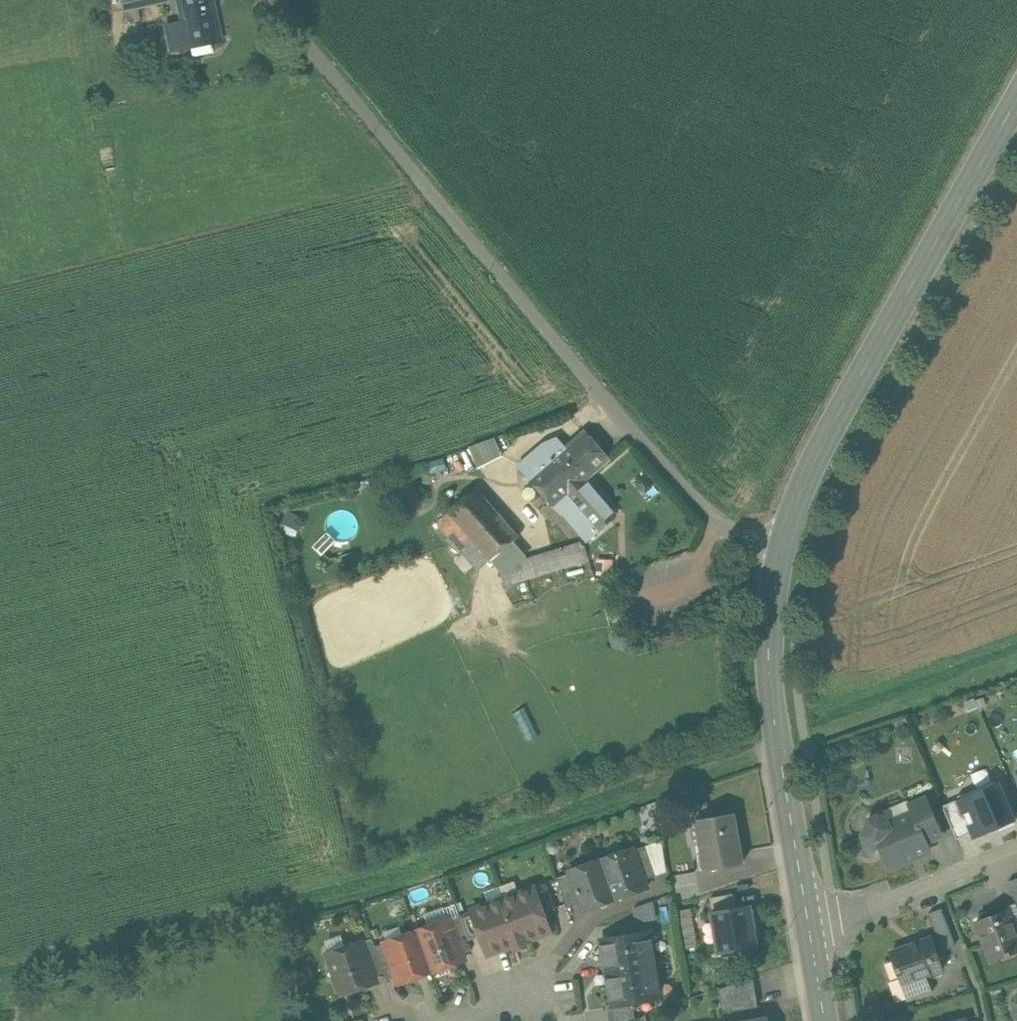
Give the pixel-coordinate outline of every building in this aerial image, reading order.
[(123,9),(166,0),(121,0),(123,9)] [(219,38),(211,0),(178,0),(183,21),(188,45),(219,38)] [(171,48),(188,45),(183,21),(166,25),(171,48)] [(556,503),(585,478),(609,458),(586,431),(566,448),(532,478),(555,504),(556,503)] [(496,437),(470,446),(479,467),(503,455),(496,437)] [(532,478),(566,448),(557,438),(547,446),(543,442),(519,463),(532,478)] [(585,478),(556,503),(587,539),(616,515),(585,478)] [(518,535),(476,487),(449,511),(492,559),(513,540),(518,535)] [(300,516),(288,510),(280,527),(296,535),(302,523),(297,521),(300,516)] [(492,559),(449,511),(437,522),(480,570),(492,559)] [(513,540),(492,559),(505,574),(527,555),(513,540)] [(586,540),(509,563),(511,569),(501,572),(505,585),(591,558),(586,540)] [(942,797),(955,838),(1012,820),(999,779),(942,797)] [(915,813),(926,840),(942,833),(927,798),(911,805),(915,813)] [(734,812),(697,819),(706,869),(743,862),(734,812)] [(880,844),(890,866),(930,849),(926,840),(915,813),(888,824),(880,844)] [(880,844),(888,824),(886,818),(879,816),(870,820),(865,834),(868,843),(874,846),(880,844)] [(657,875),(646,845),(634,849),(645,879),(657,875)] [(634,847),(602,858),(616,898),(648,886),(645,879),(634,849),(634,847)] [(602,858),(570,870),(570,872),(581,901),(584,909),(616,898),(602,858)] [(570,872),(557,876),(568,906),(581,901),(570,872)] [(1009,881),(1016,902),(1016,878),(1009,881)] [(555,907),(546,882),(535,887),(544,911),(555,907)] [(535,886),(472,908),(473,909),(482,933),(489,953),(514,944),(515,947),(517,948),(526,944),(527,943),(526,940),(551,931),(544,911),(535,887),(535,886)] [(735,893),(711,897),(713,910),(737,906),(735,893)] [(751,905),(750,904),(737,906),(713,910),(713,911),(713,912),(717,911),(723,950),(719,950),(720,952),(757,945),(757,944),(750,906),(751,905)] [(449,919),(448,919),(444,907),(426,913),(430,925),(418,930),(432,969),(463,958),(461,952),(449,919)] [(952,933),(942,907),(929,913),(939,939),(952,933)] [(473,909),(460,914),(460,915),(469,938),(482,933),(473,909)] [(977,920),(992,960),(1016,951),(1016,926),(1015,926),(1009,909),(977,920)] [(469,938),(460,915),(449,919),(461,952),(472,948),(469,938)] [(418,930),(387,941),(399,975),(401,980),(432,969),(418,930)] [(650,931),(602,938),(608,971),(655,963),(650,931)] [(952,933),(939,939),(942,949),(956,943),(952,933)] [(932,936),(891,951),(908,998),(931,990),(926,975),(943,968),(932,936)] [(376,945),(373,937),(361,941),(373,975),(384,971),(385,971),(376,945)] [(361,941),(330,952),(344,992),(376,981),(373,975),(361,941)] [(399,975),(387,941),(376,945),(385,971),(384,971),(387,979),(399,975)] [(655,963),(608,971),(613,1003),(614,1004),(633,1001),(661,996),(655,963)] [(753,976),(719,988),(723,1012),(758,1006),(753,976)] [(614,1004),(613,1003),(607,1004),(610,1020),(625,1020),(635,1017),(633,1001),(614,1004)]
